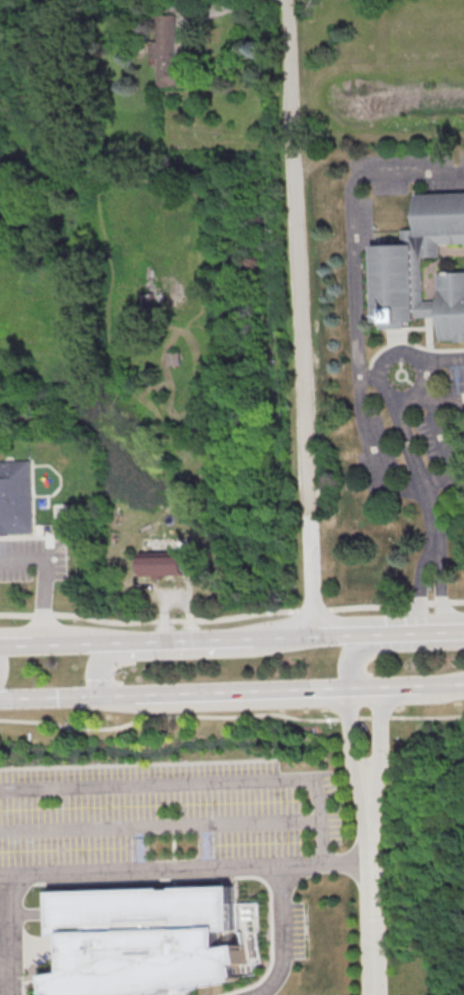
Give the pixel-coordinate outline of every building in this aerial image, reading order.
[(160,42),(160,13),(177,13),(177,62),(194,62),(194,85),(177,85),(160,85),(160,63),(151,63),(151,42),(160,42)] [(411,198),(463,195),(463,245),(438,247),(439,258),(421,259),(423,302),(439,301),(437,275),(463,274),(463,341),(436,343),(435,318),(411,319),(411,322),(403,323),(403,331),(388,332),(377,332),(377,325),(370,326),(365,248),(408,246),(414,245),(413,219),(411,198)] [(36,533),(0,535),(0,463),(33,462),(36,533)] [(141,553),(189,551),(189,573),(142,575),(141,553)] [(257,979),(151,994),(44,994),(39,994),(34,994),(33,980),(83,973),(81,934),(63,935),(61,892),(244,886),(246,930),(237,930),(238,949),(258,944),(262,963),(254,964),(257,979)]
